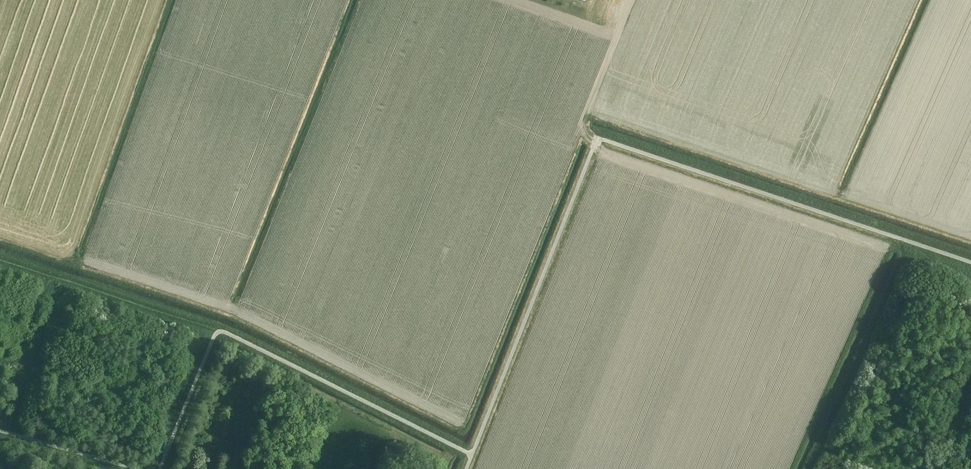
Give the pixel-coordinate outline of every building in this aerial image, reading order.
[(257,387),(261,379),(247,373),(244,381),(257,387)]
